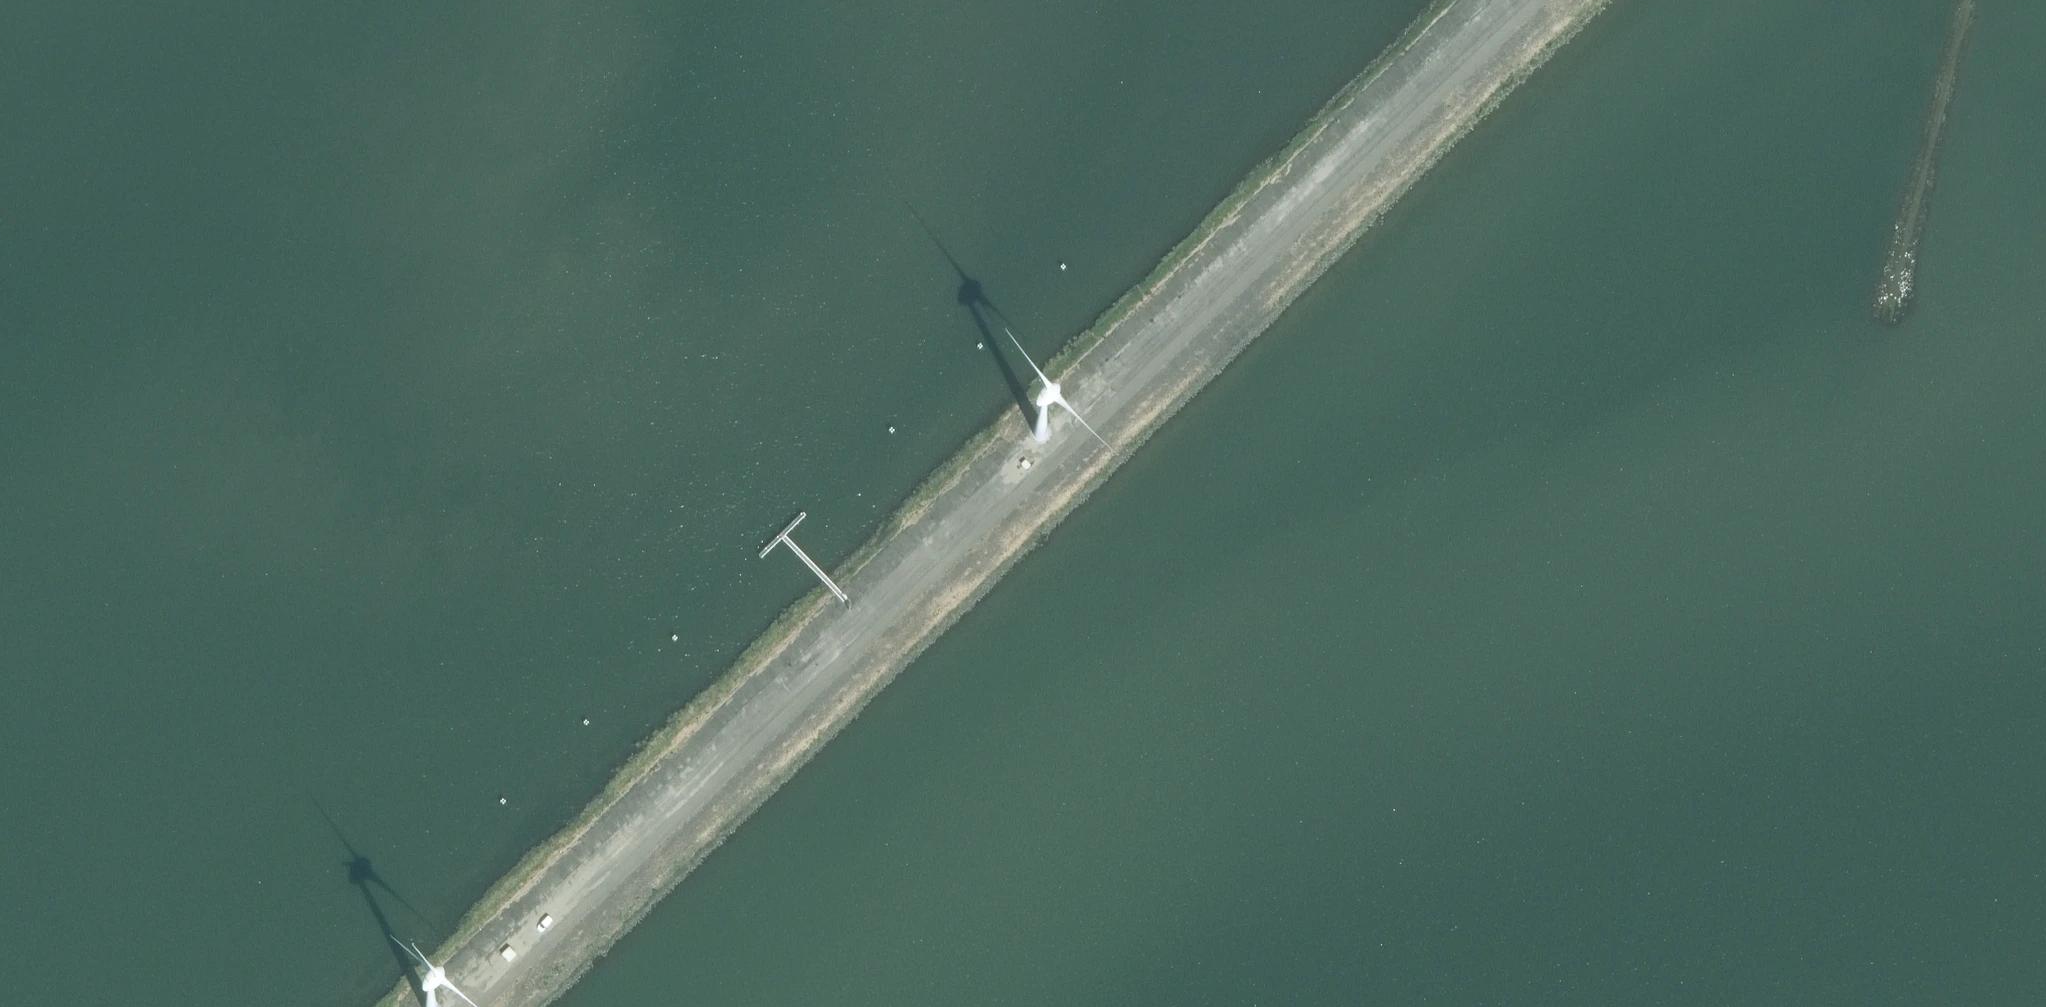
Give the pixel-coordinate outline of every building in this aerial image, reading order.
[(1046,438),(1046,437),(1047,436),(1048,435),(1048,434),(1048,432),(1048,431),(1047,430),(1047,429),(1046,428),(1045,427),(1044,427),(1043,426),(1042,426),(1041,426),(1040,426),(1039,426),(1038,427),(1037,427),(1037,428),(1036,428),(1035,429),(1035,430),(1034,431),(1034,432),(1034,433),(1034,434),(1034,435),(1035,436),(1035,437),(1036,438),(1037,438),(1038,439),(1039,439),(1040,440),(1041,440),(1042,440),(1043,440),(1044,439),(1045,439),(1046,438)]
